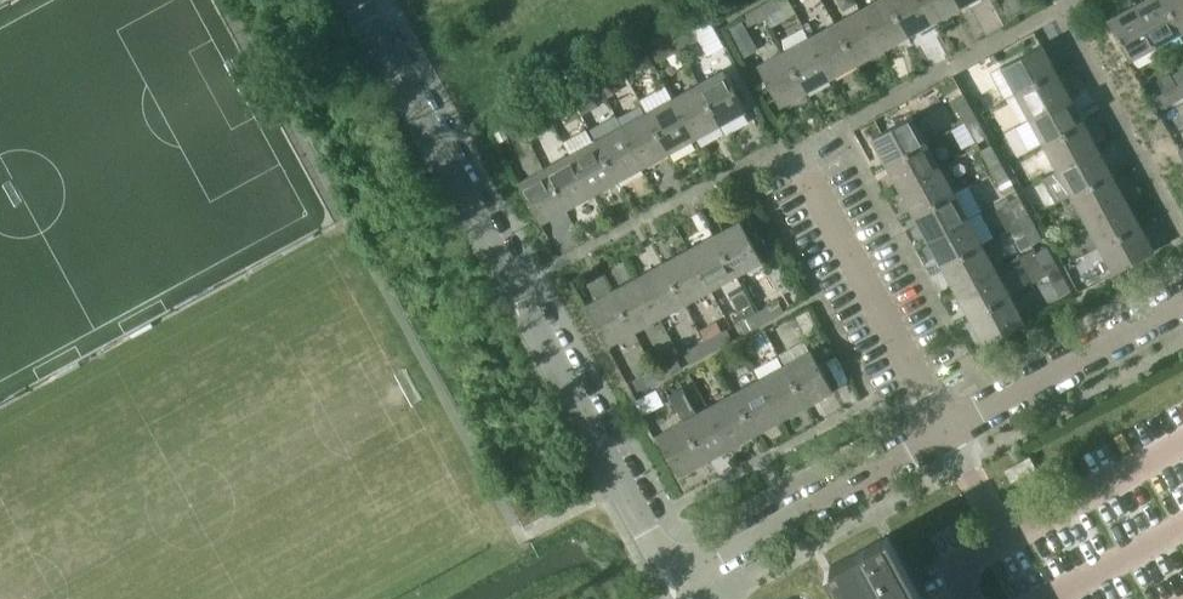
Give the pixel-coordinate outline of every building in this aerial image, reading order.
[(778,0),(771,0),(760,6),(766,17),(782,8),(778,0)] [(888,0),(877,0),(860,9),(882,49),(907,35),(888,0)] [(907,35),(933,21),(921,0),(888,0),(907,35)] [(933,21),(958,7),(954,0),(921,0),(933,21)] [(1134,5),(1156,45),(1181,31),(1164,0),(1144,0),(1134,5)] [(1181,31),(1182,30),(1182,0),(1164,0),(1181,31)] [(1108,20),(1130,59),(1156,45),(1134,5),(1108,20)] [(760,6),(744,15),(750,25),(766,17),(760,6)] [(860,9),(835,23),(857,63),(882,49),(860,9)] [(835,23),(809,37),(831,77),(857,63),(835,23)] [(695,28),(685,33),(690,44),(701,38),(695,28)] [(685,33),(674,39),(680,50),(690,44),(685,33)] [(809,37),(784,51),(806,90),(831,77),(809,37)] [(674,39),(663,45),(669,56),(680,50),(674,39)] [(1042,44),(1002,66),(1017,94),(1057,72),(1042,44)] [(663,45),(652,51),(658,62),(669,56),(663,45)] [(784,51),(758,65),(780,105),(806,90),(784,51)] [(724,70),(698,84),(720,124),(746,109),(724,70)] [(1057,72),(1017,94),(1031,119),(1070,97),(1057,72)] [(599,105),(594,97),(599,94),(593,84),(572,95),(578,106),(582,114),(599,105)] [(698,84),(673,98),(695,138),(720,124),(698,84)] [(1167,91),(1173,102),(1182,96),(1182,95),(1178,85),(1167,91)] [(1156,97),(1162,108),(1173,102),(1167,91),(1156,97)] [(953,99),(959,111),(969,105),(963,94),(953,99)] [(578,106),(572,95),(561,101),(567,112),(578,106)] [(1070,97),(1031,119),(1044,145),(1084,123),(1070,97)] [(673,98),(647,112),(669,152),(695,138),(673,98)] [(561,101),(550,107),(556,118),(567,112),(561,101)] [(969,105),(959,111),(965,122),(975,116),(969,105)] [(647,112),(621,126),(643,166),(669,152),(647,112)] [(531,141),(547,131),(537,114),(521,123),(531,141)] [(912,116),(872,137),(887,164),(927,142),(912,116)] [(975,116),(965,122),(971,133),(982,127),(975,116)] [(1084,123),(1044,145),(1058,170),(1098,148),(1084,123)] [(621,126),(597,140),(618,180),(643,166),(621,126)] [(982,127),(971,133),(976,142),(987,136),(982,127)] [(597,140),(570,154),(592,194),(618,180),(597,140)] [(927,142),(887,164),(900,189),(940,168),(927,142)] [(991,145),(980,151),(986,161),(997,155),(991,145)] [(1098,148),(1058,170),(1072,196),(1112,174),(1098,148)] [(570,154),(545,168),(567,208),(592,194),(570,154)] [(997,155),(986,161),(992,172),(1003,166),(997,155)] [(1003,166),(992,172),(998,183),(1009,177),(1003,166)] [(545,168),(519,182),(541,222),(567,208),(545,168)] [(940,168),(900,189),(915,215),(954,193),(940,168)] [(1112,174),(1072,196),(1086,221),(1126,199),(1112,174)] [(1009,177),(998,183),(1004,193),(1014,187),(1009,177)] [(954,193),(915,215),(928,240),(929,240),(968,219),(954,193)] [(1019,196),(1008,202),(1014,212),(1025,206),(1019,196)] [(1126,199),(1086,221),(1100,247),(1140,225),(1126,199)] [(1025,206),(1014,212),(1020,223),(1031,217),(1025,206)] [(1031,217),(1020,223),(1026,234),(1036,228),(1031,217)] [(968,219),(929,240),(928,240),(942,266),(982,244),(968,219)] [(741,220),(714,235),(736,275),(762,260),(741,220)] [(1140,225),(1100,247),(1114,272),(1154,250),(1140,225)] [(1036,228),(1026,234),(1031,244),(1042,239),(1036,228)] [(714,235),(688,249),(710,289),(736,275),(714,235)] [(982,244),(942,266),(956,291),(996,270),(982,244)] [(1036,253),(1042,264),(1053,258),(1047,247),(1036,253)] [(688,249),(663,263),(685,303),(710,289),(688,249)] [(1053,258),(1042,264),(1048,275),(1059,270),(1053,258)] [(663,263),(638,277),(659,317),(685,303),(663,263)] [(996,270),(956,291),(970,317),(1010,296),(996,270)] [(1059,270),(1048,275),(1054,286),(1065,280),(1059,270)] [(638,277),(612,291),(634,330),(659,317),(638,277)] [(1065,280),(1054,286),(1059,296),(1070,290),(1065,280)] [(612,291),(586,305),(608,345),(634,330),(612,291)] [(1010,296),(970,317),(984,343),(1024,321),(1010,296)] [(778,301),(768,307),(774,317),(784,312),(778,301)] [(768,307),(757,313),(763,323),(774,317),(768,307)] [(757,313),(747,318),(752,329),(763,323),(757,313)] [(747,318),(736,325),(741,335),(752,329),(747,318)] [(661,351),(674,344),(664,326),(651,332),(661,351)] [(727,329),(717,335),(723,345),(733,340),(727,329)] [(717,335),(706,341),(712,351),(723,345),(717,335)] [(706,341),(696,346),(701,357),(712,351),(706,341)] [(696,346),(685,353),(690,363),(701,357),(696,346)] [(811,350),(785,365),(807,404),(833,390),(811,350)] [(676,357),(666,363),(672,373),(682,368),(676,357)] [(666,363),(655,369),(661,379),(672,373),(666,363)] [(785,365),(759,379),(781,419),(807,404),(785,365)] [(655,369),(645,374),(650,385),(661,379),(655,369)] [(633,380),(639,391),(650,385),(645,374),(633,380)] [(759,379),(734,392),(756,432),(781,419),(759,379)] [(734,392),(708,406),(730,446),(756,432),(734,392)] [(708,406),(683,420),(704,460),(730,446),(708,406)] [(683,420),(657,435),(679,474),(704,460),(683,420)] [(1015,465),(1005,470),(1011,481),(1036,467),(1030,456),(1020,462),(1015,465)] [(830,566),(848,598),(916,598),(882,537),(882,538),(830,566)]
